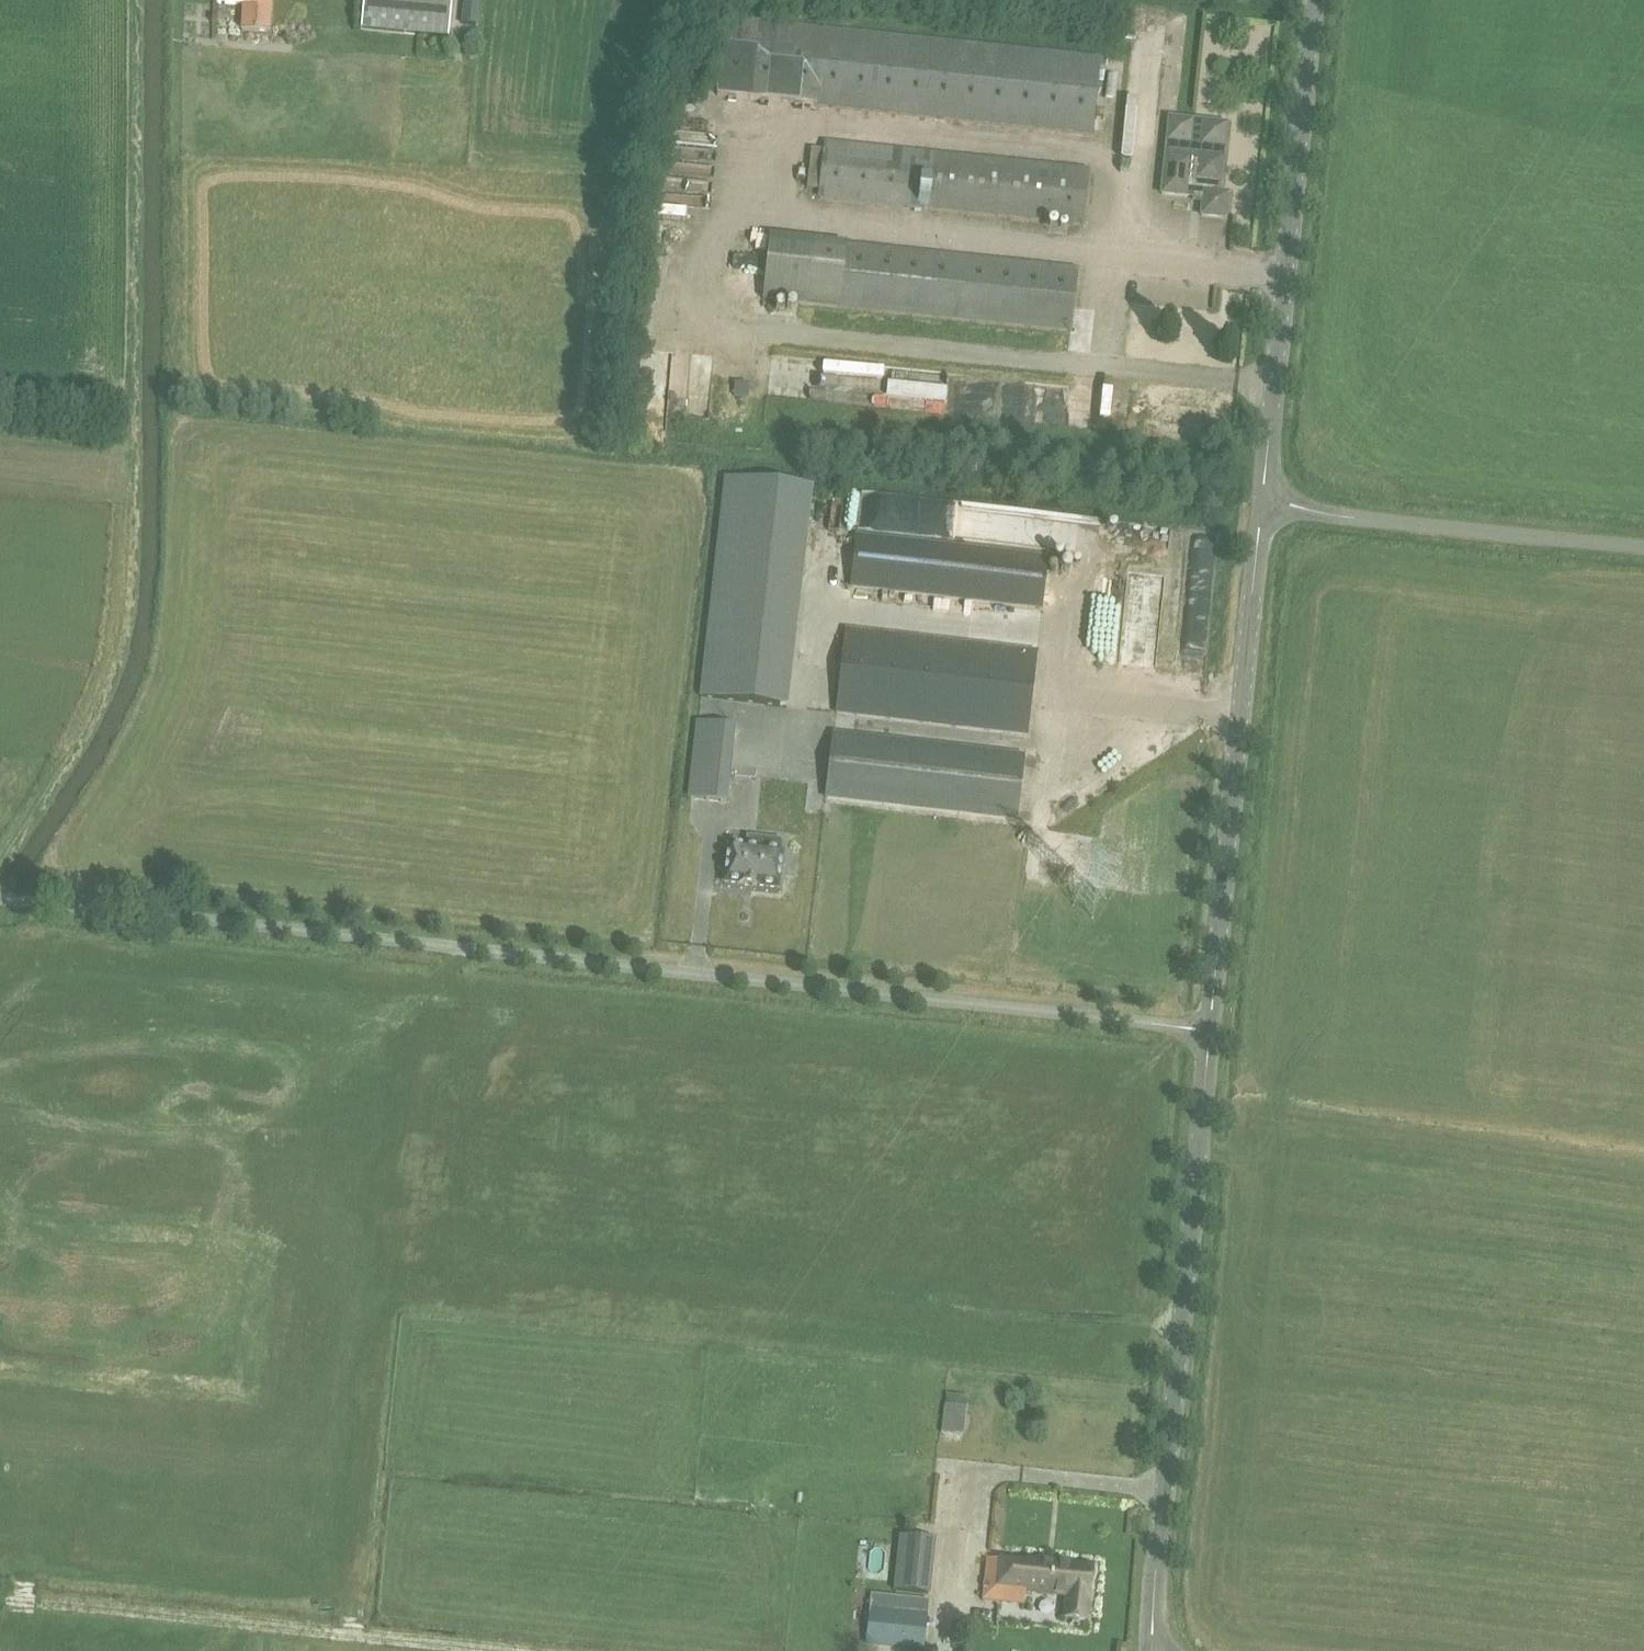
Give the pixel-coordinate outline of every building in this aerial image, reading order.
[(245,5),(243,30),(270,31),(271,0),(219,0),(219,4),(245,5)] [(449,0),(365,0),(363,26),(448,30),(449,0)] [(465,2),(463,24),(477,25),(478,3),(465,2)] [(717,96),(1094,135),(1101,57),(726,18),(717,96)] [(1205,197),(1203,215),(1226,218),(1228,194),(1219,194),(1223,158),(1227,124),(1171,118),(1167,158),(1163,193),(1205,197)] [(1084,226),(1090,169),(824,142),(824,150),(812,149),(807,189),(820,190),(819,199),(1084,226)] [(652,169),(704,170),(705,146),(668,145),(668,156),(653,155),(652,169)] [(649,237),(685,240),(686,226),(650,223),(649,237)] [(1079,268),(771,236),(763,301),(1072,333),(1079,268)] [(734,277),(745,277),(745,245),(734,245),(734,277)] [(733,395),(747,396),(748,382),(734,381),(733,395)] [(701,698),(780,707),(805,488),(726,479),(701,698)] [(822,521),(835,521),(836,495),(822,495),(822,521)] [(1171,532),(1106,524),(1091,650),(1124,654),(1129,608),(1162,612),(1171,532)] [(850,588),(1044,610),(1049,558),(856,535),(850,588)] [(1028,736),(1037,653),(847,631),(837,713),(1028,736)] [(693,770),(690,798),(725,803),(728,774),(733,726),(699,722),(693,770)] [(1016,820),(1023,757),(833,734),(826,798),(1016,820)] [(782,841),(755,838),(753,848),(746,847),(728,845),(724,882),(744,885),(753,886),(779,889),(783,852),(781,852),(782,841)] [(939,1429),(960,1430),(962,1389),(940,1388),(939,1429)] [(896,1591),(929,1594),(935,1539),(901,1536),(896,1591)] [(1068,1598),(1065,1619),(1088,1621),(1094,1567),(1029,1560),(1028,1564),(988,1560),(983,1600),(1025,1604),(1026,1594),(1068,1598)] [(914,1650),(924,1650),(929,1600),(873,1594),(868,1646),(914,1650)]
